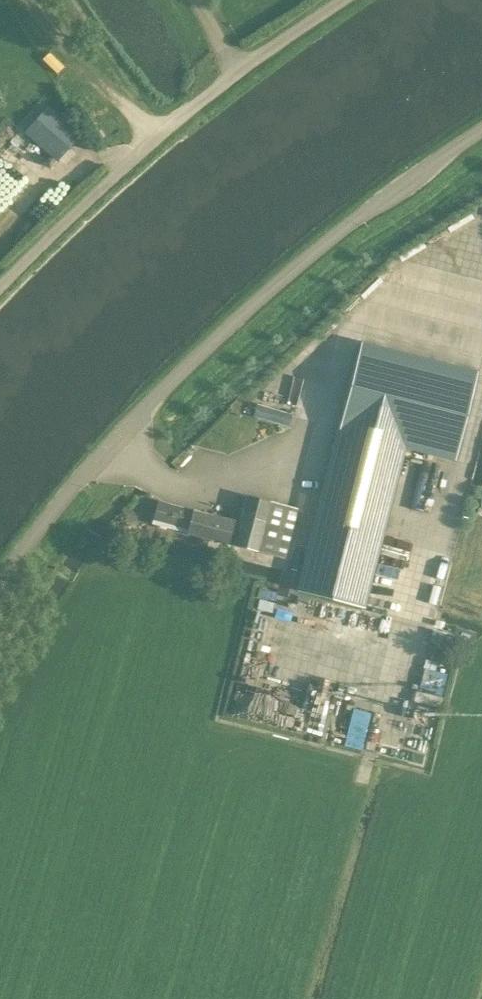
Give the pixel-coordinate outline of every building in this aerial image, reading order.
[(47,109),(23,136),(56,166),(80,139),(47,109)] [(27,167),(0,155),(0,166),(22,176),(27,167)] [(52,169),(37,181),(42,188),(58,176),(52,169)] [(358,351),(303,573),(367,589),(403,443),(454,456),(473,380),(358,351)] [(257,405),(253,417),(268,421),(271,409),(257,405)] [(158,501),(152,523),(233,544),(233,545),(257,551),(284,558),(297,509),(246,495),(239,522),(158,501)] [(286,571),(281,594),(293,597),(299,574),(286,571)] [(429,687),(441,690),(446,674),(433,671),(429,687)] [(362,749),(367,710),(348,707),(343,747),(362,749)]
